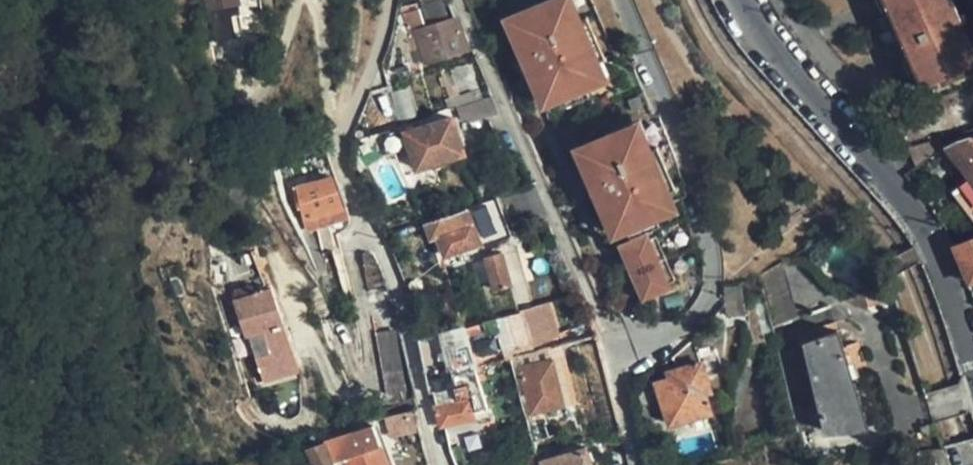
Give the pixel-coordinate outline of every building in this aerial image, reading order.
[(594,61),(577,20),(571,7),(566,9),(562,0),(544,0),(504,17),(540,103),(595,80),(589,64),(594,61)] [(566,9),(571,7),(576,4),(574,0),(562,0),(566,9)] [(958,0),(885,0),(886,3),(891,0),(898,17),(892,19),(910,67),(916,65),(917,70),(897,78),(900,86),(921,77),(923,83),(972,64),(972,38),(958,0)] [(469,45),(458,15),(417,30),(428,60),(469,45)] [(577,20),(594,61),(602,58),(585,16),(577,20)] [(468,123),(498,111),(490,94),(461,104),(468,123)] [(457,112),(405,129),(418,169),(470,152),(457,112)] [(622,125),(624,129),(629,126),(635,141),(641,140),(645,137),(637,119),(622,125)] [(624,129),(574,151),(610,233),(623,228),(652,215),(665,209),(658,193),(663,190),(645,150),(641,140),(635,141),(629,126),(624,129)] [(958,139),(944,148),(953,159),(972,183),(972,138),(958,139)] [(654,146),(645,150),(663,190),(672,187),(654,146)] [(953,159),(944,148),(919,164),(929,179),(953,159)] [(348,216),(335,175),(295,188),(308,229),(348,216)] [(511,237),(497,197),(426,222),(432,240),(438,238),(444,257),(480,245),(482,248),(511,237)] [(652,215),(623,228),(628,239),(644,232),(657,226),(652,215)] [(628,239),(615,245),(639,300),(668,287),(666,282),(646,237),(644,232),(628,239)] [(652,235),(646,237),(666,282),(672,279),(652,235)] [(953,246),(972,283),(972,238),(972,239),(953,246)] [(516,284),(505,254),(490,259),(501,290),(516,284)] [(263,293),(249,257),(223,267),(228,304),(242,341),(282,328),(269,291),(263,293)] [(782,322),(802,316),(785,264),(765,270),(782,322)] [(737,325),(723,302),(711,317),(720,334),(737,325)] [(488,312),(492,349),(560,341),(556,305),(488,312)] [(407,379),(398,329),(378,333),(388,382),(407,379)] [(862,427),(830,333),(793,347),(822,429),(862,427)] [(300,375),(286,339),(257,349),(270,385),(300,375)] [(692,340),(663,363),(669,381),(655,385),(670,426),(714,411),(692,340)] [(555,408),(543,363),(513,371),(527,416),(555,408)] [(442,378),(427,383),(429,393),(432,393),(441,426),(471,418),(467,404),(456,407),(452,393),(447,394),(442,378)] [(394,434),(418,430),(414,408),(390,412),(394,434)] [(373,425),(307,449),(313,464),(332,464),(331,464),(347,460),(348,464),(387,464),(373,425)] [(532,457),(561,448),(558,439),(530,448),(532,457)] [(586,452),(555,460),(556,464),(589,464),(586,452)]
